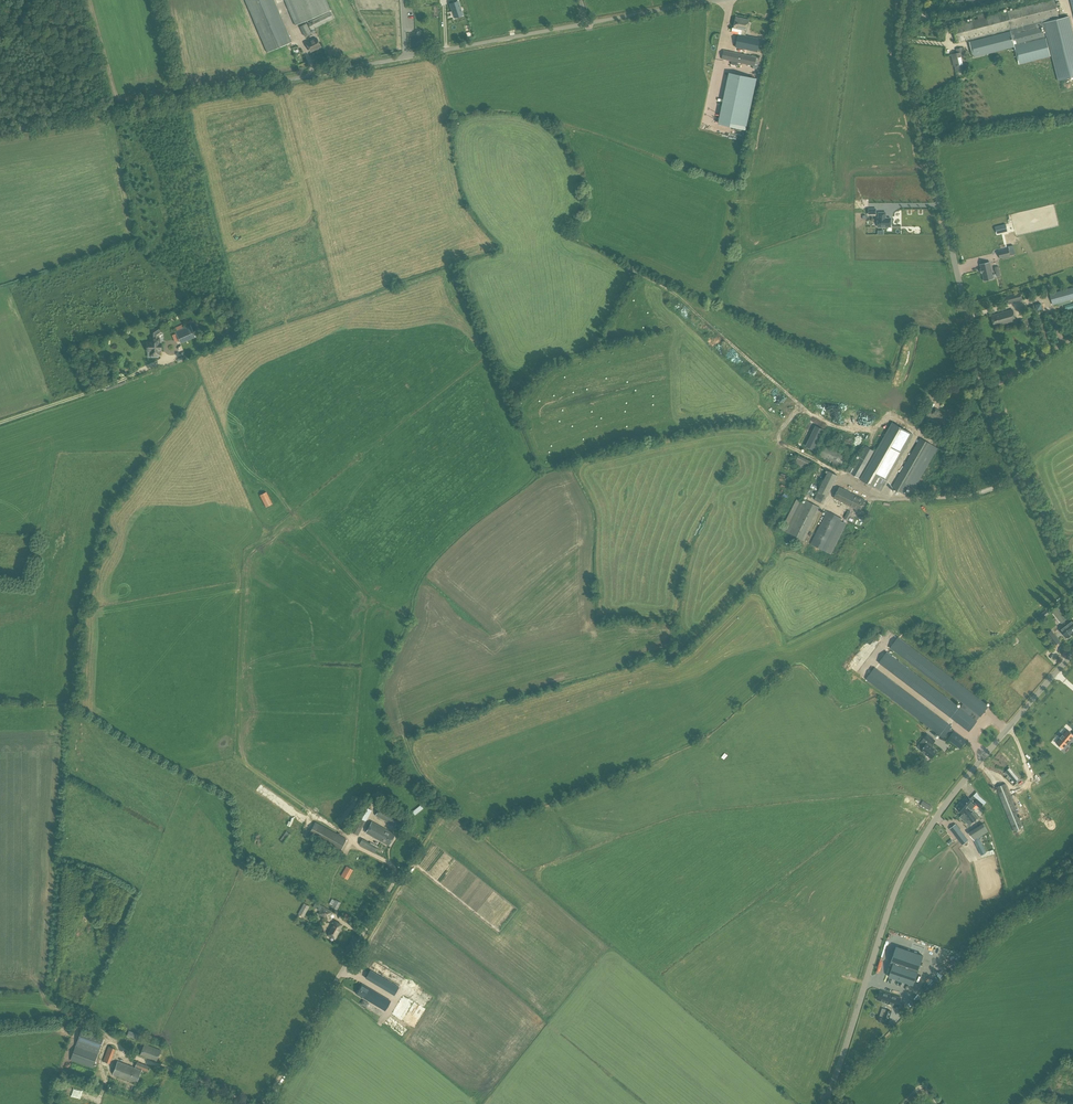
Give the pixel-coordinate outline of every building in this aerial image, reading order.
[(285,45),(291,42),(274,0),(245,0),(267,52),(285,45)] [(330,11),(326,0),(285,0),(295,25),(330,11)] [(396,0),(388,0),(387,0),(387,9),(396,9),(396,0)] [(450,2),(456,18),(465,15),(460,0),(456,0),(450,2)] [(951,22),(956,43),(966,40),(967,46),(970,45),(991,40),(990,36),(1043,23),(1042,21),(1059,17),(1054,0),(1053,0),(987,17),(986,13),(977,16),(978,19),(966,22),(965,18),(951,22)] [(311,30),(334,19),(330,11),(307,23),(311,30)] [(1058,81),(1072,77),(1072,33),(1069,16),(1043,23),(1058,81)] [(758,52),(760,39),(746,36),(747,31),(750,20),(736,17),(734,28),(742,30),(741,35),(739,34),(736,47),(758,52)] [(300,26),(305,37),(312,34),(306,23),(300,26)] [(1041,27),(1011,35),(1014,44),(1014,46),(1019,65),(1051,56),(1046,38),(1044,38),(1041,27)] [(311,52),(321,47),(316,38),(307,43),(311,52)] [(292,49),(298,64),(304,62),(298,46),(292,49)] [(962,54),(965,54),(964,48),(957,49),(957,53),(952,55),(953,62),(954,62),(956,71),(966,69),(962,54)] [(722,59),(755,66),(758,67),(760,58),(757,57),(724,50),(722,59)] [(756,79),(730,74),(720,124),(746,130),(756,79)] [(878,218),(878,227),(891,227),(891,218),(886,218),(886,217),(886,212),(878,212),(878,218)] [(1009,249),(999,252),(1000,257),(1011,255),(1010,249),(1009,249)] [(990,262),(980,264),(981,269),(980,269),(981,272),(982,272),(984,281),(994,279),(990,262)] [(1050,294),(1053,305),(1058,304),(1058,306),(1071,302),(1070,300),(1072,299),(1072,288),(1050,294)] [(1020,292),(1007,296),(1009,304),(1022,300),(1020,292)] [(995,327),(1016,321),(1012,310),(991,316),(995,327)] [(180,342),(195,335),(191,324),(175,331),(180,342)] [(151,343),(147,343),(147,351),(151,351),(151,355),(159,355),(159,350),(161,350),(161,344),(159,344),(159,338),(157,338),(157,335),(162,332),(159,328),(153,332),(153,338),(151,338),(151,343)] [(132,358),(135,366),(148,361),(146,353),(132,358)] [(944,424),(948,416),(936,409),(935,411),(931,408),(926,416),(930,419),(932,417),(944,424)] [(838,423),(851,427),(852,422),(840,418),(838,423)] [(846,471),(860,479),(881,491),(914,434),(892,422),(875,452),(866,446),(853,468),(849,466),(846,471)] [(808,436),(804,445),(812,449),(816,440),(808,436)] [(904,494),(932,444),(920,438),(892,487),(904,494)] [(846,455),(826,444),(820,454),(840,466),(846,455)] [(811,461),(799,455),(794,463),(806,470),(811,461)] [(809,484),(806,494),(812,496),(815,486),(809,484)] [(860,511),(865,500),(839,487),(834,498),(860,511)] [(260,495),(266,507),(272,504),(266,492),(260,495)] [(804,541),(821,507),(806,500),(804,503),(800,501),(785,531),(804,541)] [(827,511),(818,529),(840,535),(846,523),(840,520),(842,518),(827,511)] [(840,535),(818,529),(811,544),(831,554),(840,535)] [(1051,610),(1061,623),(1067,619),(1057,606),(1051,610)] [(1046,609),(1039,615),(1041,619),(1049,613),(1046,609)] [(1072,633),(1072,620),(1072,619),(1060,629),(1067,638),(1072,633)] [(1054,646),(1060,641),(1051,630),(1046,635),(1054,646)] [(987,705),(895,637),(888,648),(979,715),(987,705)] [(874,665),(955,720),(963,708),(883,653),(874,665)] [(941,739),(950,726),(912,699),(913,698),(871,668),(863,680),(908,713),(909,710),(913,713),(911,715),(920,721),(923,717),(933,724),(931,727),(928,724),(925,727),(941,739)] [(968,723),(964,727),(974,736),(978,731),(968,723)] [(1056,743),(1063,749),(1063,748),(1067,743),(1068,744),(1071,741),(1069,740),(1072,736),(1072,733),(1072,734),(1067,729),(1067,730),(1063,735),(1062,734),(1060,737),(1060,738),(1056,743),(1056,742),(1056,743)] [(950,732),(946,741),(959,747),(963,739),(950,732)] [(927,734),(919,744),(924,747),(921,750),(927,755),(928,754),(932,757),(937,751),(931,746),(935,740),(927,734)] [(1037,773),(1044,772),(1042,762),(1048,760),(1046,755),(1033,758),(1037,773)] [(1009,768),(1005,771),(1015,782),(1019,779),(1009,768)] [(996,787),(997,790),(1014,831),(1023,828),(1005,784),(996,787)] [(967,796),(962,802),(969,807),(973,811),(975,809),(973,807),(976,804),(980,808),(983,804),(973,795),(970,799),(967,796)] [(354,800),(338,821),(344,826),(360,804),(354,800)] [(920,805),(929,810),(932,806),(923,800),(920,805)] [(971,823),(977,819),(968,808),(969,807),(962,802),(956,808),(963,814),(964,813),(971,823)] [(413,814),(421,808),(419,804),(410,811),(413,814)] [(358,835),(372,810),(364,805),(350,830),(358,835)] [(375,815),(395,826),(400,817),(380,806),(375,815)] [(316,822),(308,835),(339,852),(347,839),(316,822)] [(366,833),(389,846),(395,835),(372,822),(366,833)] [(988,831),(983,824),(968,833),(974,840),(979,837),(988,831)] [(969,841),(960,830),(954,834),(963,845),(969,841)] [(286,831),(280,840),(284,843),(291,834),(286,831)] [(981,855),(986,852),(979,837),(974,840),(981,855)] [(375,853),(378,846),(370,842),(370,843),(363,838),(359,844),(375,853)] [(347,879),(353,870),(346,866),(341,876),(347,879)] [(337,910),(341,902),(335,899),(334,901),(332,900),(330,903),(333,905),(332,907),(337,910)] [(304,903),(298,914),(303,917),(309,906),(304,903)] [(318,914),(328,920),(333,911),(322,906),(318,914)] [(325,928),(327,921),(320,918),(317,926),(325,928)] [(339,930),(342,925),(335,921),(327,935),(331,937),(332,935),(336,937),(340,931),(339,930)] [(903,956),(900,966),(914,971),(922,948),(906,942),(901,955),(903,956)] [(914,982),(918,986),(939,964),(934,959),(914,982)] [(394,995),(399,987),(370,970),(365,978),(394,995)] [(385,1011),(391,1001),(362,984),(356,994),(385,1011)] [(901,998),(880,991),(877,1000),(885,1002),(898,1007),(901,998)] [(399,996),(388,1016),(413,1029),(423,1009),(399,996)] [(892,1013),(887,1011),(883,1020),(888,1022),(892,1013)] [(387,1017),(382,1024),(399,1037),(405,1029),(387,1017)] [(81,1030),(71,1060),(93,1068),(103,1038),(81,1030)] [(127,1036),(136,1039),(138,1034),(129,1031),(127,1036)] [(144,1043),(140,1055),(156,1062),(161,1049),(144,1043)] [(108,1046),(103,1061),(110,1063),(115,1048),(108,1046)] [(136,1083),(141,1070),(118,1061),(113,1074),(136,1083)] [(137,1061),(135,1067),(148,1071),(150,1066),(137,1061)]
